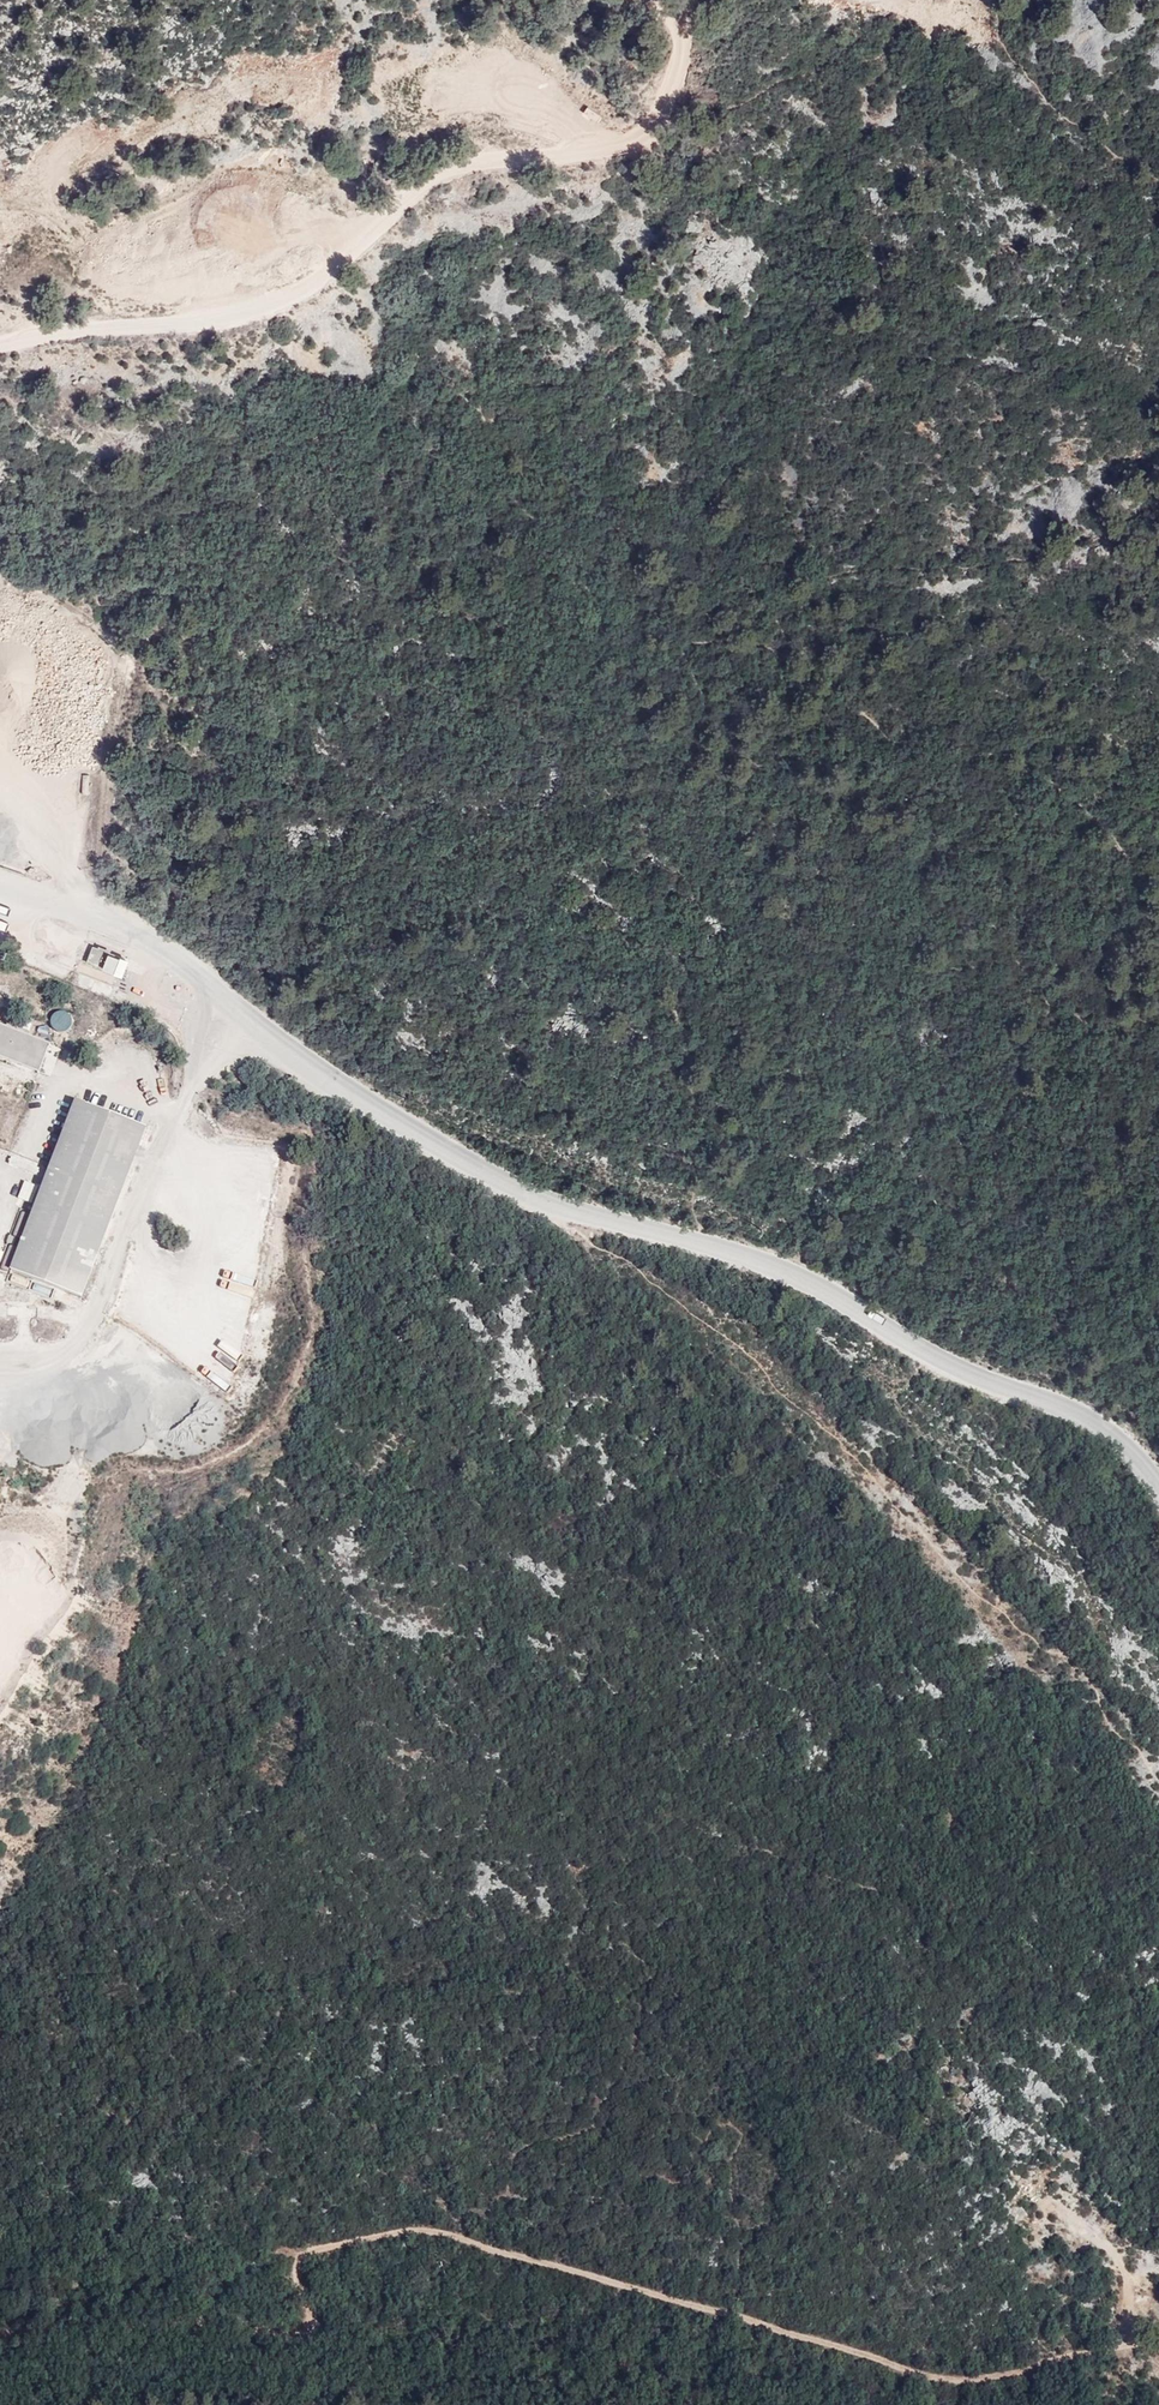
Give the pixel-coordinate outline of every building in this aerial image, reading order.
[(18,713),(16,719),(46,731),(49,725),(18,713)] [(82,774),(81,794),(90,794),(91,774),(82,774)] [(21,906),(0,901),(0,908),(19,914),(21,906)] [(121,957),(94,946),(88,962),(94,964),(93,968),(122,979),(130,960),(121,957)] [(0,1023),(0,1057),(40,1073),(52,1043),(0,1023)] [(76,1102),(12,1272),(83,1299),(148,1129),(76,1102)] [(200,1150),(194,1155),(206,1168),(212,1162),(200,1150)] [(265,1168),(279,1158),(275,1152),(261,1163),(265,1168)] [(266,1250),(269,1243),(251,1237),(248,1243),(266,1250)]
